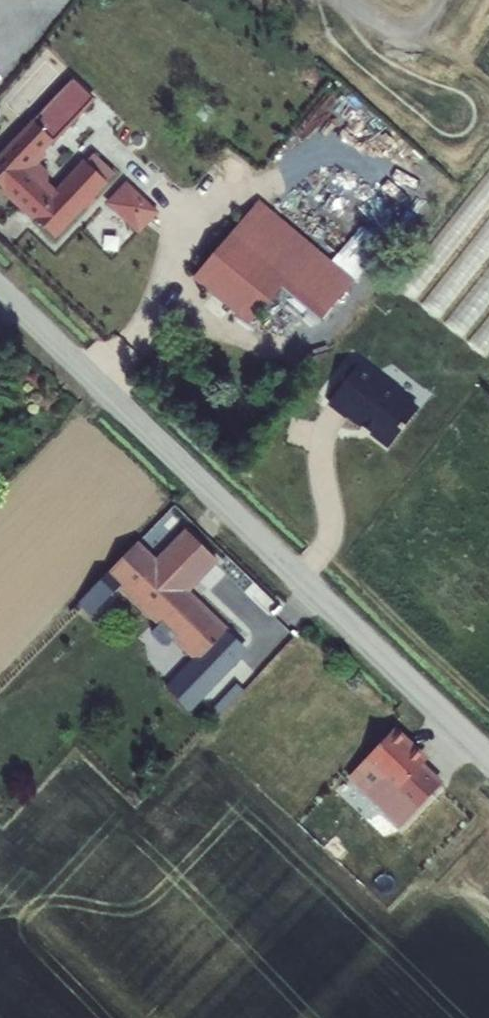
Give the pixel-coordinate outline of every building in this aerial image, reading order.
[(150,140),(77,72),(59,90),(63,94),(80,111),(131,160),(150,140)] [(63,94),(0,161),(0,185),(55,238),(115,174),(104,163),(99,167),(97,165),(92,169),(87,165),(64,189),(59,194),(50,185),(48,174),(34,161),(80,111),(63,94)] [(59,194),(64,189),(48,174),(50,185),(59,194)] [(130,185),(109,206),(134,230),(154,209),(130,185)] [(252,327),(285,289),(307,263),(247,213),(233,229),(213,213),(173,262),(252,327)] [(321,321),(344,294),(307,263),(285,289),(321,321)] [(382,380),(381,382),(358,365),(329,403),(348,418),(350,415),(391,446),(418,411),(400,397),(401,395),(382,380)] [(86,599),(99,612),(123,587),(159,624),(191,656),(219,628),(186,594),(217,563),(189,536),(159,567),(138,547),(86,599)] [(86,599),(79,605),(93,619),(99,612),(86,599)] [(191,656),(159,624),(148,635),(180,668),(191,656)] [(214,720),(242,688),(225,673),(197,705),(214,720)] [(404,802),(435,762),(400,729),(350,787),(366,798),(379,782),(404,802)]
